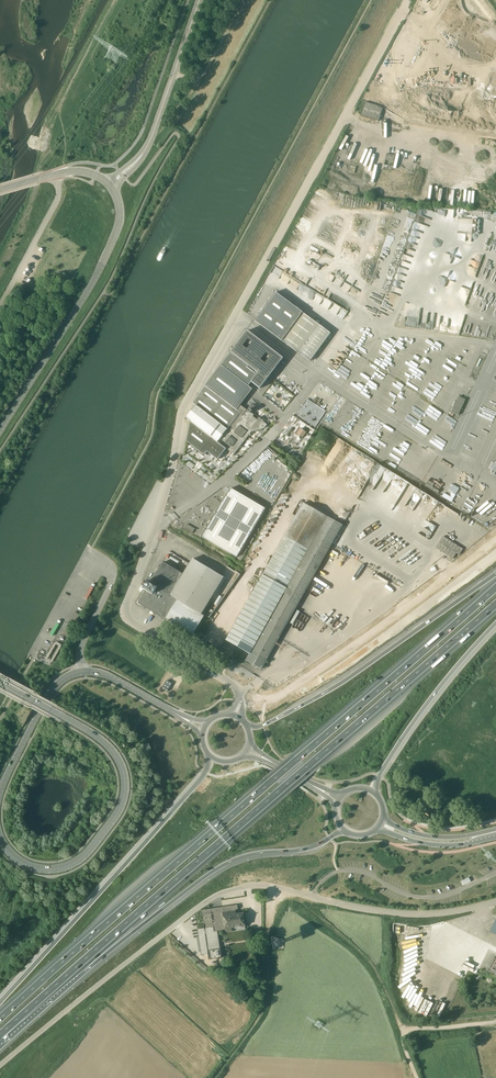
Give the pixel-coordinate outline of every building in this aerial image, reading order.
[(431,19),(435,11),(419,2),(414,10),(431,19)] [(369,90),(366,100),(379,104),(382,94),(369,90)] [(380,108),(380,107),(365,102),(361,116),(379,121),(383,108),(380,108)] [(297,352),(299,353),(310,361),(331,333),(303,313),(276,292),(255,321),(282,341),(294,349),(293,350),(297,353),(297,352)] [(191,421),(187,441),(205,455),(207,452),(218,460),(226,448),(234,454),(251,432),(264,428),(267,425),(263,422),(264,421),(259,417),(257,419),(253,416),(254,415),(252,413),(256,408),(251,405),(247,410),(246,411),(239,405),(236,409),(232,407),(245,390),(248,386),(251,382),(260,389),(283,358),(248,331),(205,386),(199,395),(193,403),(196,405),(186,418),(191,421)] [(315,425),(317,426),(327,412),(314,403),(310,408),(318,413),(312,422),(315,424),(315,425)] [(306,432),(300,428),(296,434),(303,438),(306,432)] [(188,459),(185,466),(192,468),(194,463),(193,462),(194,459),(186,456),(185,458),(188,459)] [(199,469),(202,464),(198,462),(193,470),(196,472),(195,472),(203,478),(205,476),(203,474),(204,472),(199,469)] [(265,508),(230,488),(202,537),(237,557),(265,508)] [(292,524),(331,546),(343,525),(303,503),(292,524)] [(186,524),(184,529),(192,532),(194,527),(186,524)] [(265,664),(331,546),(292,524),(275,553),(258,584),(255,582),(252,587),(255,589),(226,640),(250,653),(246,660),(262,669),(263,666),(264,667),(265,664)] [(192,635),(193,635),(204,616),(202,614),(224,578),(193,559),(183,574),(169,598),(176,602),(165,619),(192,635)] [(138,603),(145,607),(165,620),(165,619),(176,602),(169,598),(183,574),(163,562),(151,583),(148,581),(143,589),(146,591),(138,603)] [(167,680),(162,689),(167,692),(172,684),(167,680)] [(238,904),(202,909),(205,926),(194,927),(196,937),(205,935),(207,946),(197,948),(198,953),(205,952),(206,958),(218,956),(215,930),(226,928),(226,930),(231,929),(231,927),(241,926),(241,928),(245,927),(245,923),(246,923),(244,911),(237,912),(236,908),(239,908),(238,904)]
